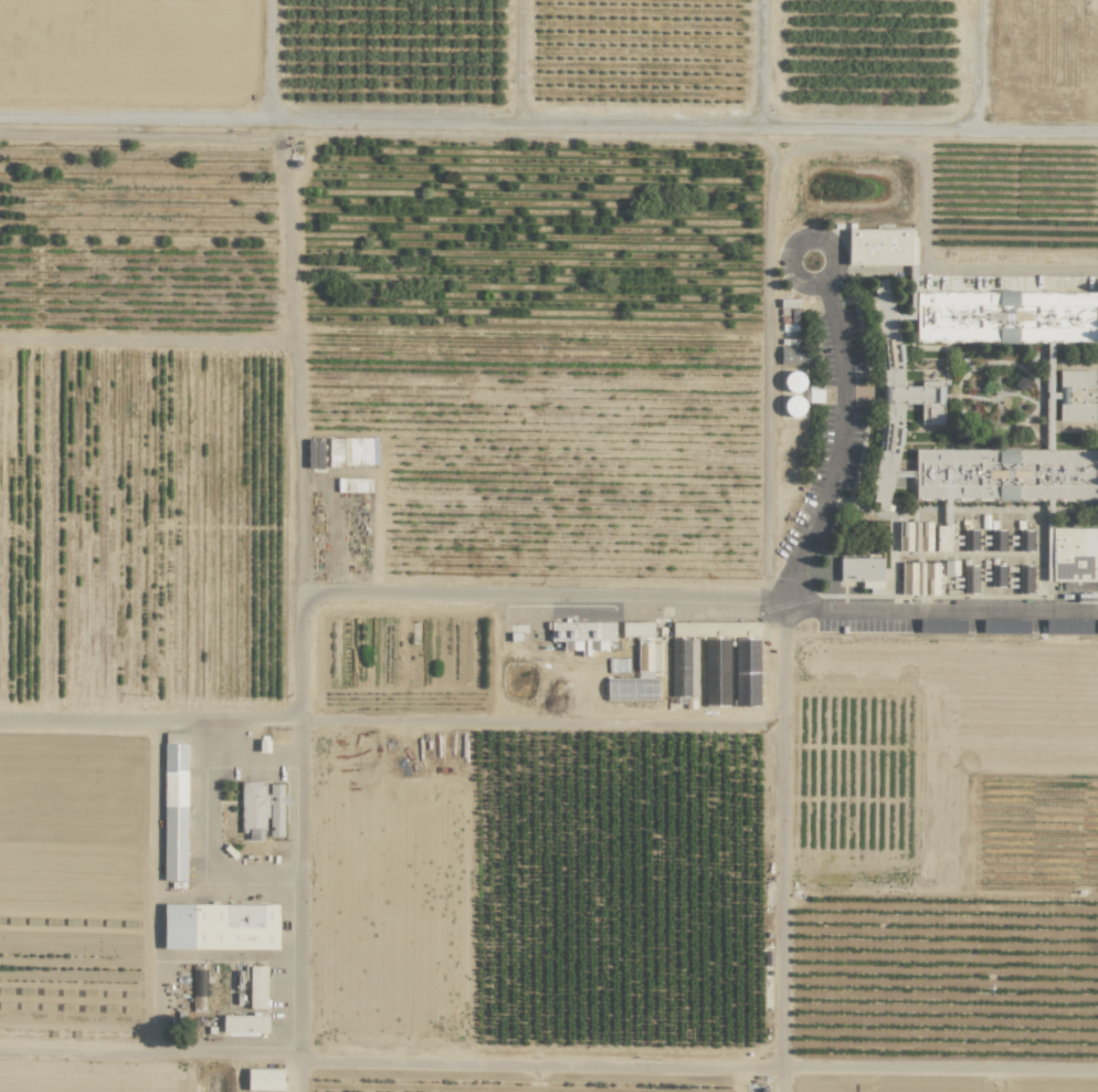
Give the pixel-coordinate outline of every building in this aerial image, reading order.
[(847,229),(847,265),(910,264),(910,228),(847,229)] [(865,508),(1097,515),(1097,280),(867,285),(865,508)] [(780,299),(780,308),(795,308),(795,300),(780,299)] [(802,346),(779,346),(779,364),(802,365),(802,346)] [(782,390),(800,393),(804,373),(786,370),(782,390)] [(890,516),(890,598),(1041,596),(1041,521),(890,516)] [(1050,528),(1050,581),(1097,581),(1097,528),(1050,528)] [(838,584),(882,585),(882,559),(839,558),(838,584)] [(614,622),(549,622),(550,641),(562,641),(562,651),(580,650),(580,656),(589,655),(589,651),(606,650),(606,641),(614,641),(614,622)] [(637,678),(606,678),(606,700),(657,700),(657,678),(656,678),(656,644),(652,644),(652,622),(621,622),(621,636),(637,636),(637,678)] [(696,696),(695,672),(673,673),(673,696),(696,696)] [(161,880),(184,880),(184,789),(184,733),(163,733),(163,783),(170,783),(170,787),(162,787),(161,880)] [(284,837),(283,795),(282,784),(268,784),(268,793),(264,793),(264,781),(240,782),(240,829),(247,829),(247,841),(266,841),(266,837),(284,837)] [(163,949),(277,950),(278,905),(163,904),(163,949)] [(248,1009),(266,1009),(266,966),(249,966),(248,1009)] [(192,1012),(204,1012),(205,997),(192,997),(192,1012)] [(222,1014),(222,1035),(267,1035),(267,1015),(222,1014)] [(246,1090),(282,1091),(282,1069),(247,1069),(246,1090)]
